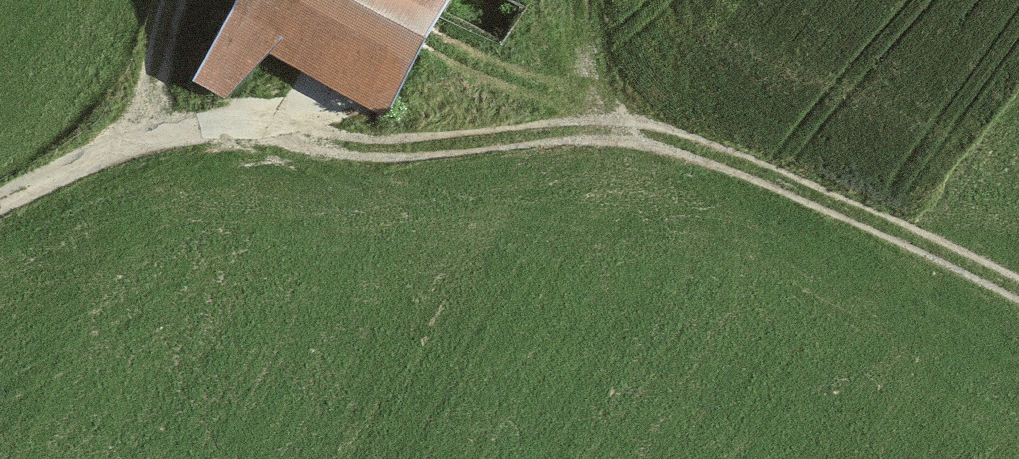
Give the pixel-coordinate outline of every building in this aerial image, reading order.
[(184,86),(227,110),(259,54),(380,121),(447,0),(231,0),(184,86)]
